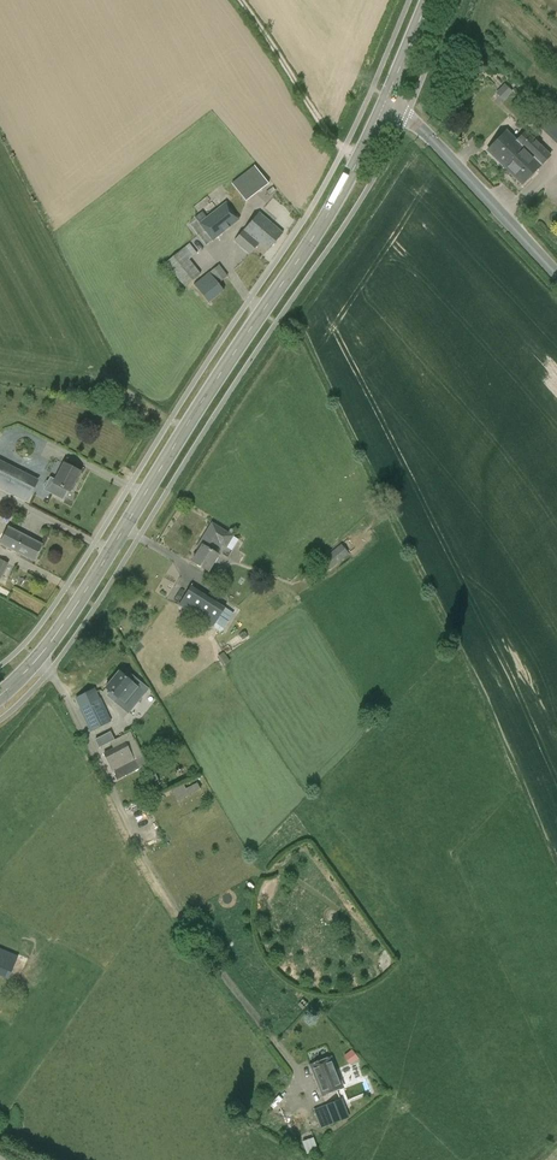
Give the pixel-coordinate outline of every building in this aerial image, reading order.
[(503,99),(511,90),(503,83),(495,93),(503,99)] [(556,144),(556,124),(548,116),(538,126),(556,144)] [(516,140),(507,130),(487,150),(521,185),(550,155),(525,130),(516,140)] [(253,165),(231,183),(245,201),(268,182),(253,165)] [(195,217),(213,240),(239,219),(226,202),(206,217),(202,212),(195,217)] [(234,240),(250,254),(259,244),(267,251),(283,233),(259,212),(234,240)] [(189,244),(165,263),(184,287),(200,274),(189,259),(197,253),(189,244)] [(194,285),(208,303),(224,290),(218,283),(227,276),(218,265),(194,285)] [(27,500),(37,481),(0,463),(0,486),(27,500)] [(75,484),(73,483),(79,471),(64,464),(56,480),(50,477),(43,490),(63,499),(67,490),(69,491),(70,489),(72,490),(75,484)] [(214,552),(220,543),(226,547),(233,535),(212,523),(200,542),(202,544),(192,561),(208,571),(218,555),(214,552)] [(34,560),(42,544),(8,527),(0,543),(34,560)] [(347,538),(341,542),(347,551),(353,547),(347,538)] [(340,543),(320,556),(328,568),(348,555),(340,543)] [(8,562),(0,559),(0,578),(1,579),(8,562)] [(191,585),(178,605),(220,632),(233,613),(191,585)] [(128,712),(138,700),(133,695),(139,688),(131,682),(132,681),(119,671),(105,687),(117,698),(114,701),(128,712)] [(74,698),(79,709),(78,709),(90,731),(111,720),(101,699),(100,699),(95,688),(74,698)] [(103,753),(117,780),(139,768),(125,742),(103,753)] [(135,758),(138,767),(145,764),(141,755),(135,758)] [(185,788),(183,783),(171,789),(176,800),(200,789),(197,782),(185,788)] [(0,948),(0,973),(9,977),(18,956),(0,948)] [(349,1064),(358,1059),(353,1049),(343,1053),(349,1064)] [(309,1065),(318,1088),(321,1096),(344,1087),(337,1069),(333,1056),(309,1065)] [(346,1109),(341,1098),(314,1109),(321,1129),(333,1124),(332,1123),(349,1117),(346,1109)] [(312,1136),(302,1141),(307,1153),(317,1149),(312,1136)]
